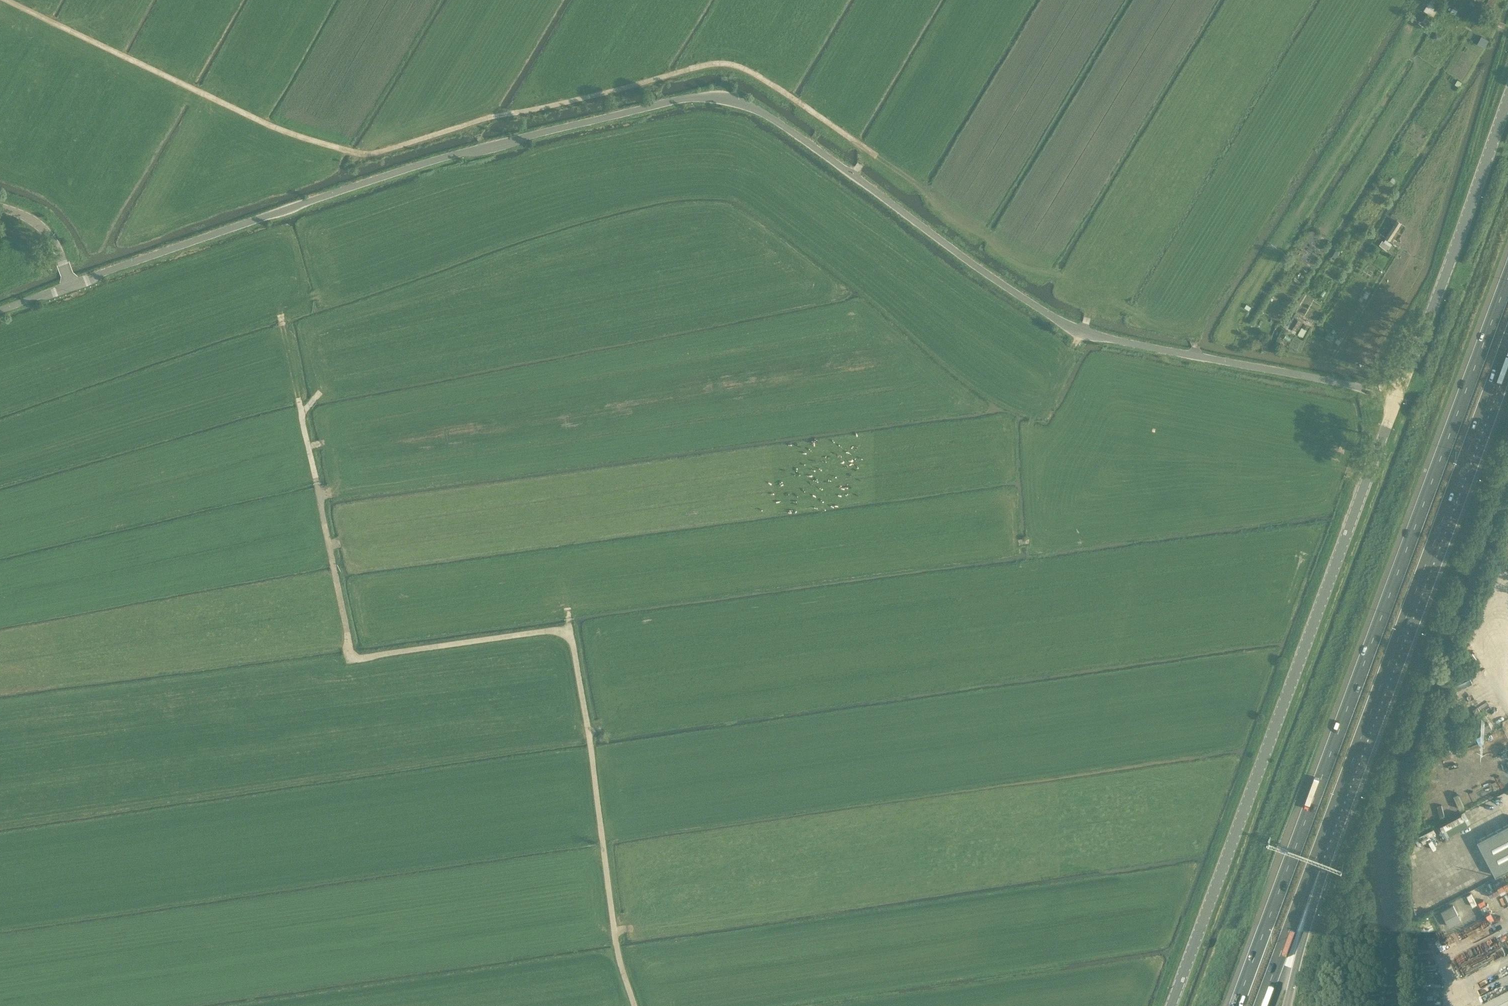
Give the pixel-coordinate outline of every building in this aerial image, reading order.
[(1424,10),(1430,14),(1436,4),(1439,0),(1430,0),(1424,10)] [(1433,16),(1439,6),(1436,4),(1430,14),(1433,16)] [(1481,36),(1477,43),(1485,47),(1488,40),(1481,36)] [(1394,223),(1385,237),(1390,240),(1401,223),(1397,219),(1394,223)] [(1383,240),(1380,244),(1387,250),(1392,244),(1385,239),(1384,241),(1383,240)] [(1487,715),(1476,721),(1483,733),(1494,727),(1487,715)] [(1465,811),(1441,824),(1447,836),(1471,824),(1465,811)] [(1507,869),(1507,823),(1477,840),(1495,875),(1507,869)] [(1449,926),(1461,920),(1453,906),(1442,912),(1449,926)]
